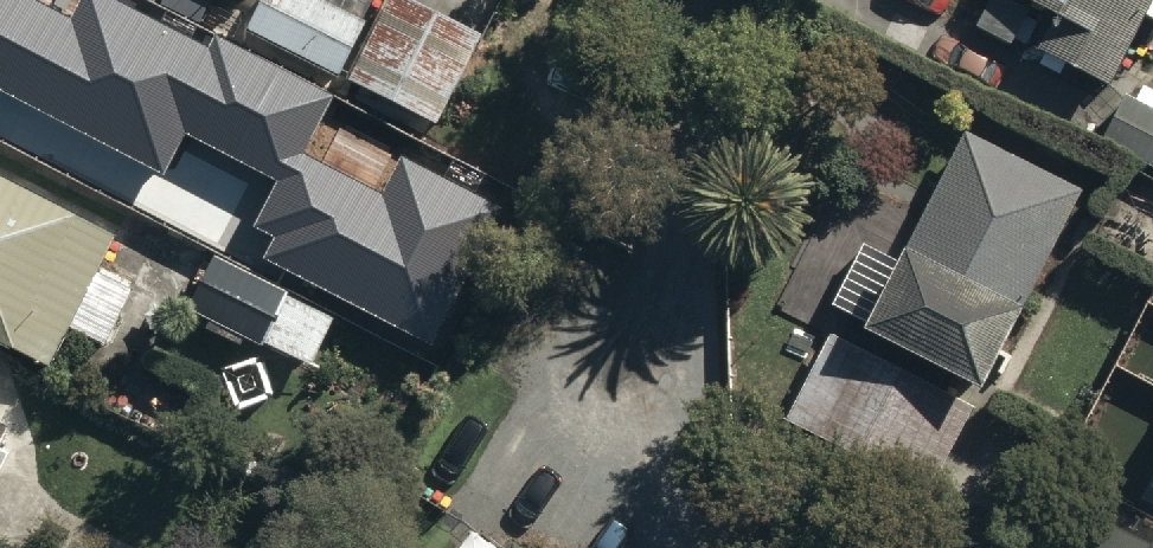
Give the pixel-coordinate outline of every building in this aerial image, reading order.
[(163,170),(183,131),(279,181),(254,228),(272,237),(261,259),(430,347),(502,209),(404,158),(385,196),(300,152),(329,97),(215,38),(208,51),(109,0),(86,0),(72,27),(19,0),(0,0),(0,86),(163,170)] [(225,14),(231,0),(197,0),(225,14)] [(256,41),(344,84),(368,35),(295,0),(276,0),(256,41)] [(1110,105),(1152,20),(1152,0),(991,0),(991,1),(1054,33),(1036,69),(1110,105)] [(1103,148),(1152,173),(1152,96),(1145,91),(1137,107),(1127,102),(1103,148)] [(877,342),(981,396),(1080,205),(976,152),(877,342)] [(48,350),(70,307),(111,328),(138,275),(96,255),(114,218),(0,161),(0,326),(48,350)] [(966,420),(840,347),(795,425),(920,498),(966,420)] [(10,410),(0,404),(0,427),(10,410)] [(1101,507),(1079,547),(1152,547),(1152,535),(1101,507)] [(517,532),(505,547),(539,547),(517,532)]
